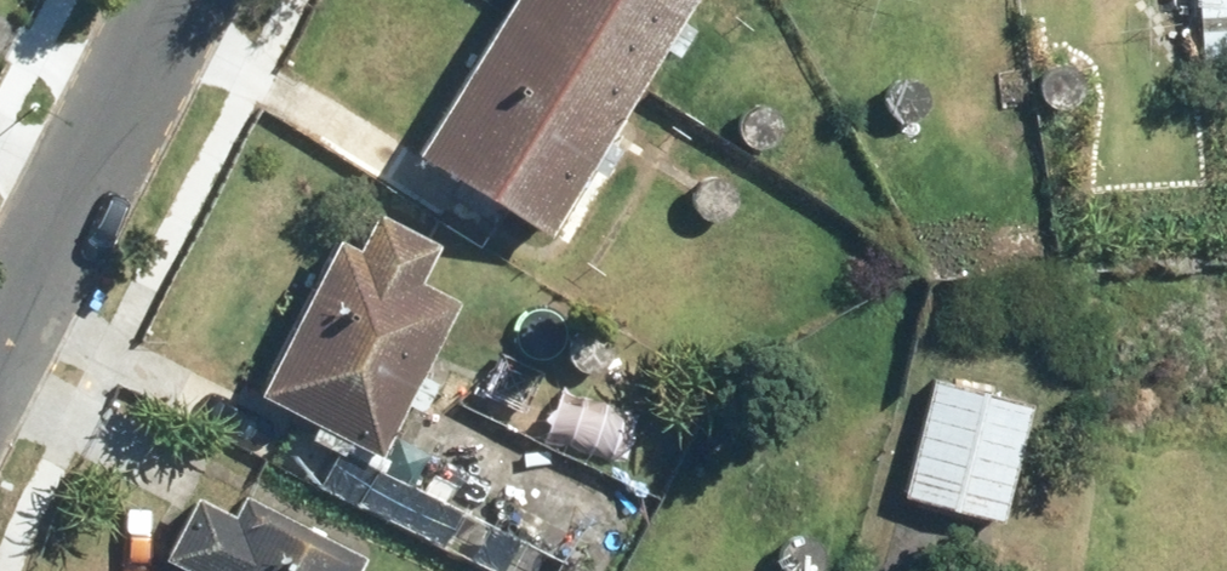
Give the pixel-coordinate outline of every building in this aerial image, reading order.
[(541,232),(690,0),(507,0),(411,150),(541,232)] [(1226,54),(1226,0),(1195,0),(1199,56),(1226,54)] [(1066,64),(1055,61),(1043,65),(1035,74),(1033,86),(1037,97),(1045,105),(1057,107),(1069,104),(1076,95),(1079,83),(1075,72),(1066,64)] [(914,79),(902,77),(891,80),(883,89),(880,101),(884,112),(893,120),(905,122),(916,119),(924,110),(926,98),(923,87),(914,79)] [(767,105),(755,103),(744,107),(736,116),(733,127),(737,139),(746,146),(758,149),(769,145),(777,136),(780,125),(776,113),(767,105)] [(718,175),(707,173),(695,177),(687,186),(685,197),(688,209),(697,217),(709,219),(720,215),(728,207),(731,195),(727,184),(718,175)] [(255,390),(372,451),(452,295),(416,277),(434,241),(371,209),(352,246),(334,237),(255,390)] [(593,330),(581,327),(570,331),(562,340),(559,352),(563,363),(572,371),(584,373),(595,370),(603,361),(606,349),(602,338),(593,330)] [(899,495),(1002,519),(1030,402),(927,378),(899,495)] [(507,570),(602,570),(639,497),(550,453),(494,564),(507,570)] [(358,553),(239,491),(228,513),(191,494),(157,558),(183,570),(349,570),(358,553)] [(796,534),(785,538),(777,547),(774,558),(778,569),(780,570),(815,570),(818,567),(821,556),(817,544),(808,537),(796,534)]
